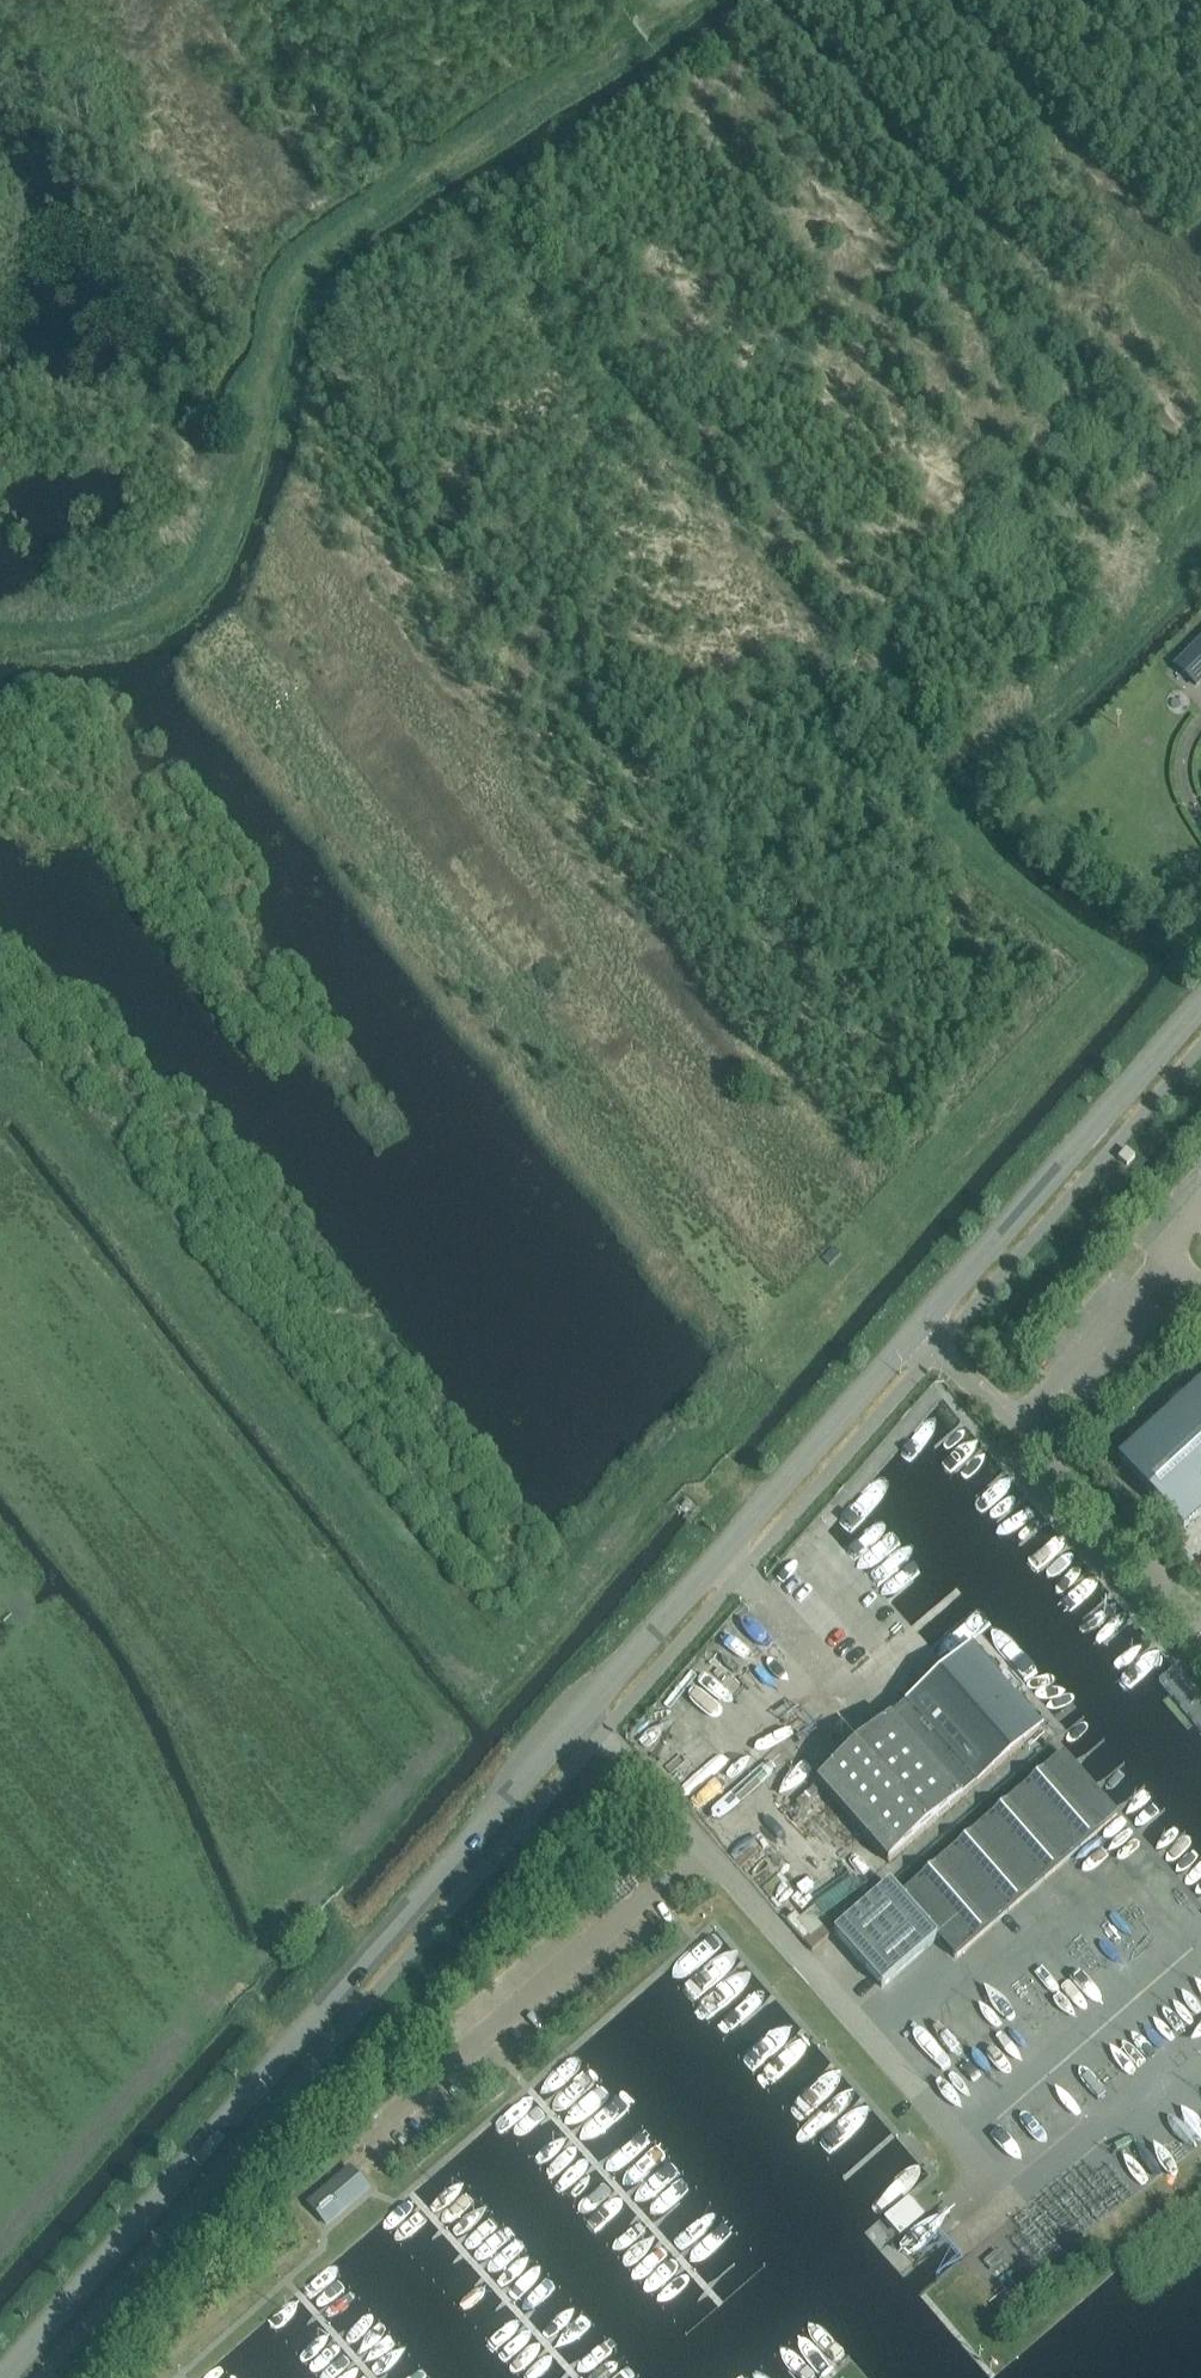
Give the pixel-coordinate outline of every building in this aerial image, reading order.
[(1200,681),(1200,664),(1191,653),(1177,667),(1177,668),(1194,685),(1195,686),(1200,681)] [(1125,1151),(1117,1160),(1127,1168),(1134,1159),(1125,1151)] [(1119,1460),(1184,1529),(1200,1513),(1200,1382),(1119,1460)] [(888,1865),(1040,1731),(971,1652),(818,1785),(888,1865)] [(1063,1756),(900,1899),(889,1886),(833,1935),(881,1990),(936,1941),(954,1961),(1117,1818),(1063,1756)] [(880,1886),(873,1871),(859,1877),(866,1892),(880,1886)] [(370,2190),(349,2166),(305,2203),(327,2228),(370,2190)] [(926,2219),(912,2204),(890,2224),(904,2239),(926,2219)]
